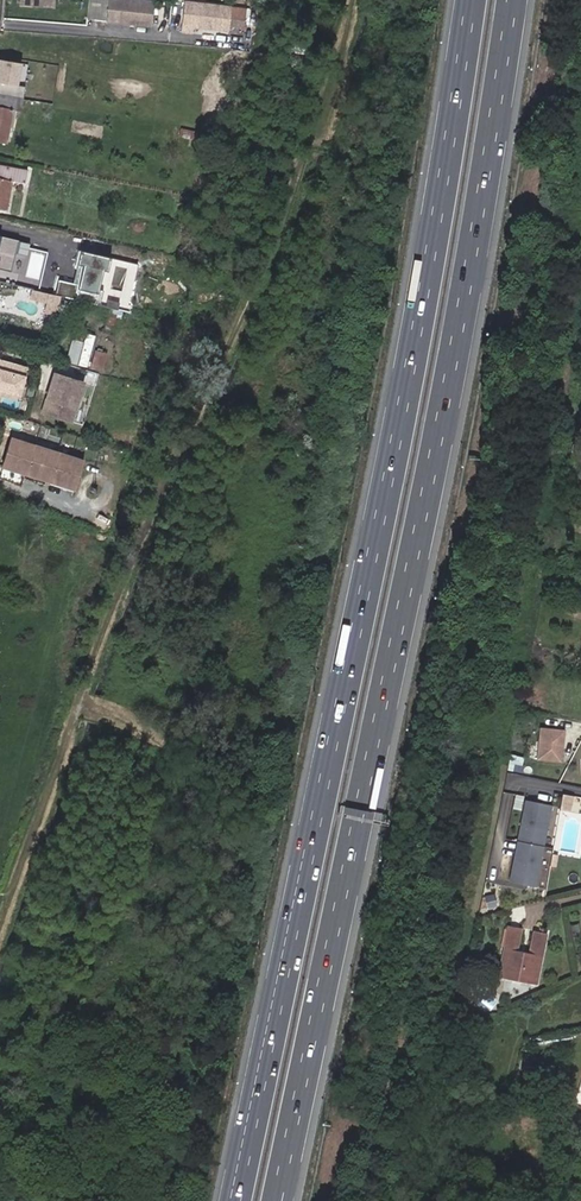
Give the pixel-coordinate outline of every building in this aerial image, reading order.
[(115,0),(105,0),(104,23),(149,27),(151,3),(115,0)] [(231,33),(234,10),(188,3),(184,33),(195,34),(196,28),(231,33)] [(20,101),(22,89),(16,88),(20,64),(0,60),(0,97),(20,101)] [(0,97),(0,142),(5,143),(11,111),(18,112),(20,101),(0,97)] [(205,143),(206,136),(179,131),(178,138),(205,143)] [(7,211),(12,182),(24,183),(26,171),(14,169),(0,167),(0,210),(7,211)] [(21,273),(28,244),(0,237),(0,268),(21,273)] [(138,264),(78,252),(75,268),(80,269),(77,286),(59,282),(57,294),(129,309),(138,264)] [(54,313),(58,295),(32,290),(30,300),(46,303),(44,311),(54,313)] [(86,367),(94,336),(85,334),(83,343),(72,340),(66,361),(86,367)] [(106,354),(95,350),(91,365),(102,368),(106,354)] [(0,358),(0,389),(19,394),(27,365),(0,358)] [(56,373),(48,398),(53,399),(49,413),(73,420),(84,381),(56,373)] [(53,399),(48,398),(44,411),(49,413),(53,399)] [(11,443),(1,470),(11,474),(13,470),(27,475),(26,479),(35,482),(36,478),(51,484),(49,488),(59,491),(60,487),(75,492),(83,469),(11,443)] [(13,470),(11,474),(26,479),(27,475),(13,470)] [(36,478),(35,482),(49,488),(51,484),(36,478)] [(60,487),(59,491),(73,496),(75,492),(60,487)] [(560,761),(563,731),(539,728),(536,759),(560,761)] [(561,794),(560,809),(572,810),(574,795),(561,794)] [(515,795),(513,808),(521,809),(523,796),(515,795)] [(552,804),(526,799),(509,880),(535,885),(552,804)] [(525,981),(527,972),(537,975),(546,933),(534,930),(529,952),(516,949),(521,928),(509,925),(500,966),(511,969),(509,978),(525,981)] [(498,976),(509,978),(511,969),(500,966),(498,976)] [(527,972),(525,981),(535,984),(537,975),(527,972)]
